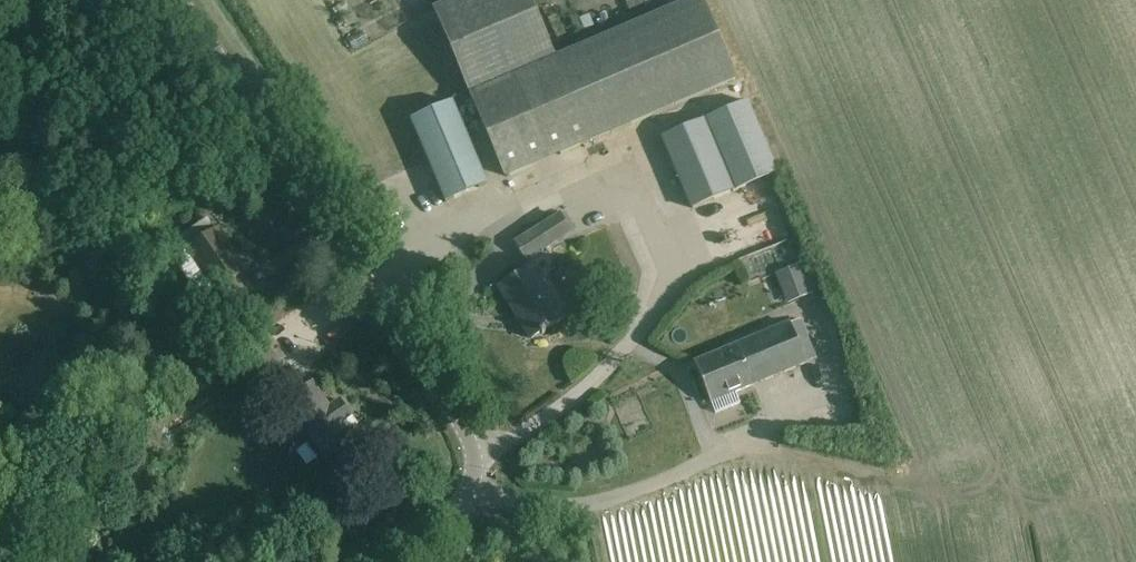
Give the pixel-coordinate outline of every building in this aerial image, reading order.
[(474,92),(510,176),(737,80),(703,0),(694,0),(558,58),(534,0),(457,0),(438,8),(474,92)] [(455,101),(413,119),(448,202),(490,184),(455,101)] [(660,137),(691,209),(772,174),(742,102),(660,137)] [(560,216),(535,232),(516,244),(526,261),(570,233),(560,216)] [(221,310),(222,311),(224,310),(223,308),(246,293),(236,279),(246,272),(219,231),(217,232),(208,219),(182,236),(191,249),(189,250),(216,291),(209,295),(219,311),(221,310)] [(806,231),(760,246),(767,266),(812,251),(806,231)] [(788,306),(822,291),(810,262),(776,277),(788,306)] [(532,268),(518,276),(499,288),(531,340),(563,320),(532,268)] [(736,394),(807,364),(790,324),(694,363),(711,404),(716,414),(740,404),(736,394)] [(266,342),(249,353),(261,370),(270,384),(258,392),(266,404),(296,383),(288,372),(287,373),(280,363),(266,342)] [(287,401),(312,438),(325,456),(361,432),(339,401),(330,408),(313,383),(287,401)]
